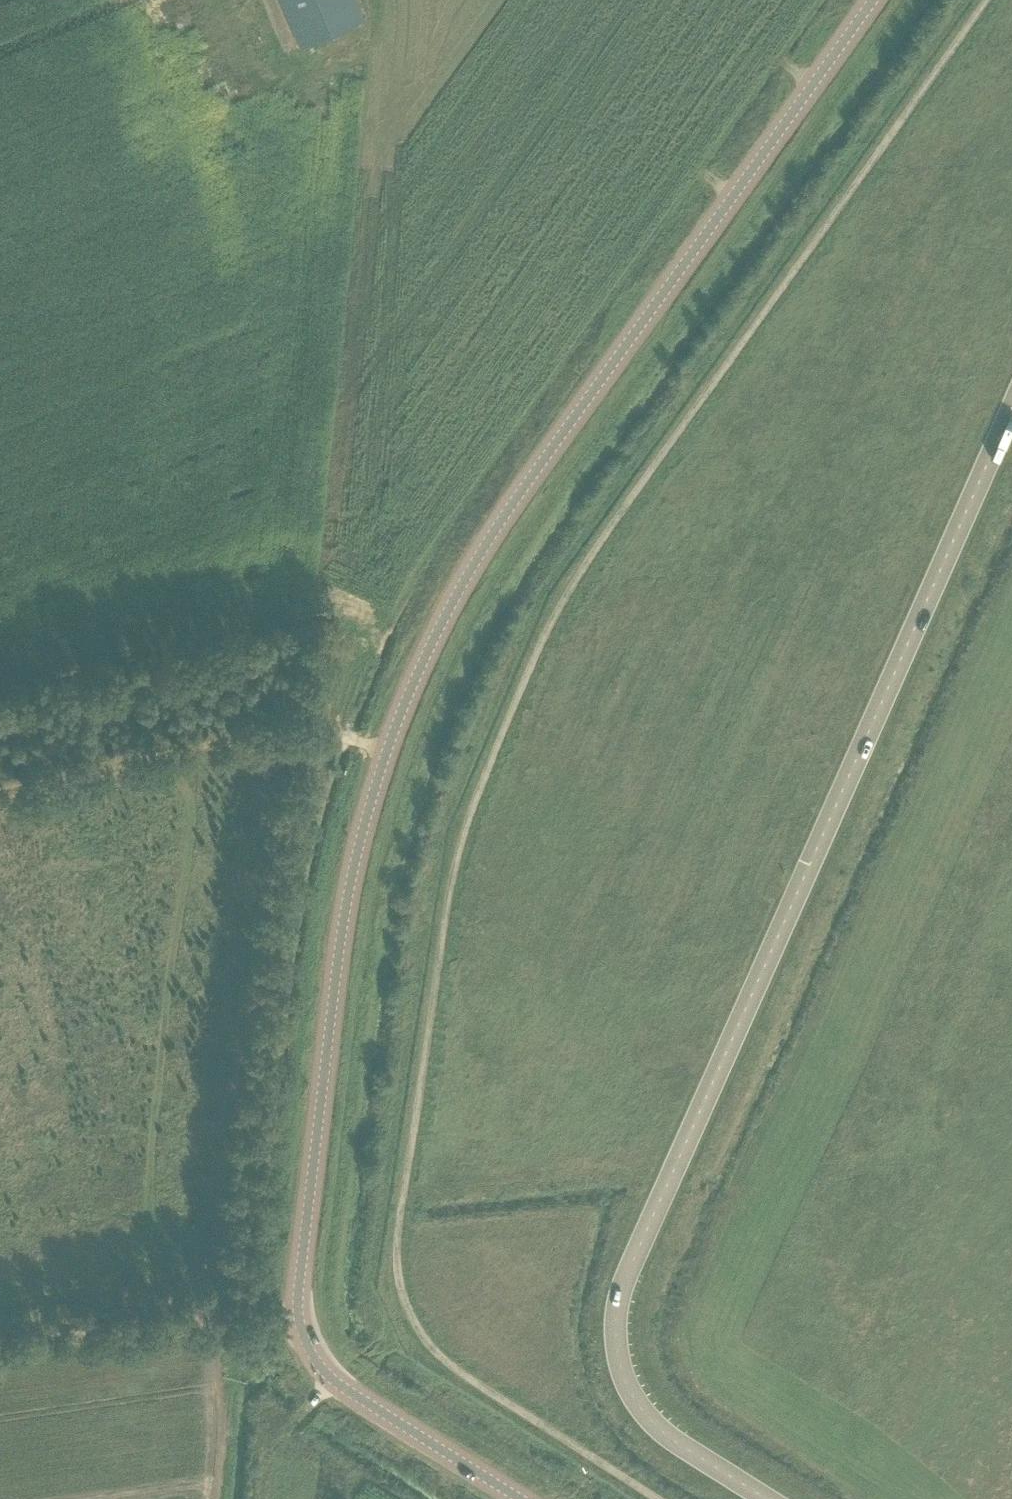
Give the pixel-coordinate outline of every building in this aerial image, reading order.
[(299,45),(365,19),(357,0),(280,0),(299,45)]
